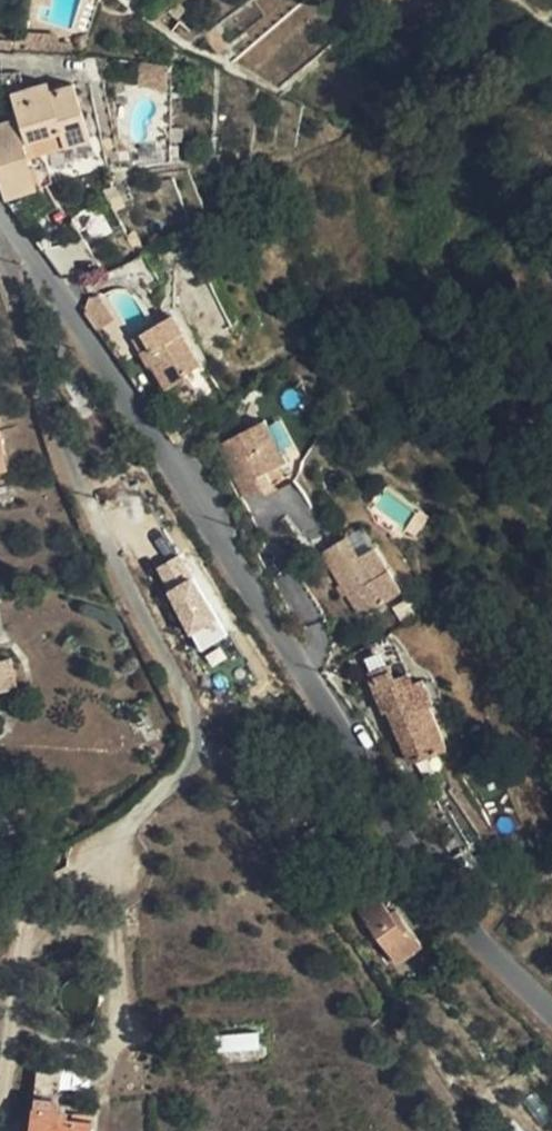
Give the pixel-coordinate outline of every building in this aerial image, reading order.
[(0,114),(0,134),(16,187),(49,177),(39,145),(35,130),(72,118),(77,134),(102,126),(85,70),(62,78),(25,88),(30,104),(0,114)] [(39,145),(77,134),(72,118),(35,130),(39,145)] [(97,331),(116,318),(99,294),(89,297),(85,311),(97,331)] [(143,332),(144,333),(152,346),(143,351),(151,366),(154,364),(169,389),(189,377),(188,374),(204,364),(185,333),(187,332),(175,314),(143,332)] [(135,338),(143,351),(152,346),(144,333),(135,338)] [(175,423),(166,429),(174,441),(183,435),(175,423)] [(288,468),(265,427),(220,450),(247,503),(263,494),(257,483),(288,468)] [(5,453),(0,454),(0,475),(9,473),(5,453)] [(363,532),(349,542),(360,560),(375,553),(363,532)] [(360,560),(349,542),(324,554),(360,620),(401,597),(375,553),(360,560)] [(182,553),(154,567),(195,653),(224,639),(182,553)] [(16,689),(10,659),(0,661),(0,692),(16,689)] [(394,669),(373,677),(372,677),(386,712),(391,710),(413,763),(449,748),(433,705),(436,703),(434,699),(427,681),(426,679),(418,682),(414,671),(398,678),(394,669)] [(398,920),(392,913),(381,898),(361,911),(399,964),(424,946),(403,917),(398,920)] [(398,909),(392,913),(398,920),(403,917),(398,909)] [(91,972),(82,970),(81,972),(79,979),(83,979),(89,981),(91,972)] [(263,1026),(205,1031),(208,1065),(267,1060),(263,1026)] [(58,1103),(61,1070),(37,1068),(34,1107),(31,1130),(90,1130),(91,1121),(67,1118),(67,1112),(66,1112),(58,1111),(58,1103)] [(67,1104),(58,1103),(58,1111),(66,1112),(67,1104)]
